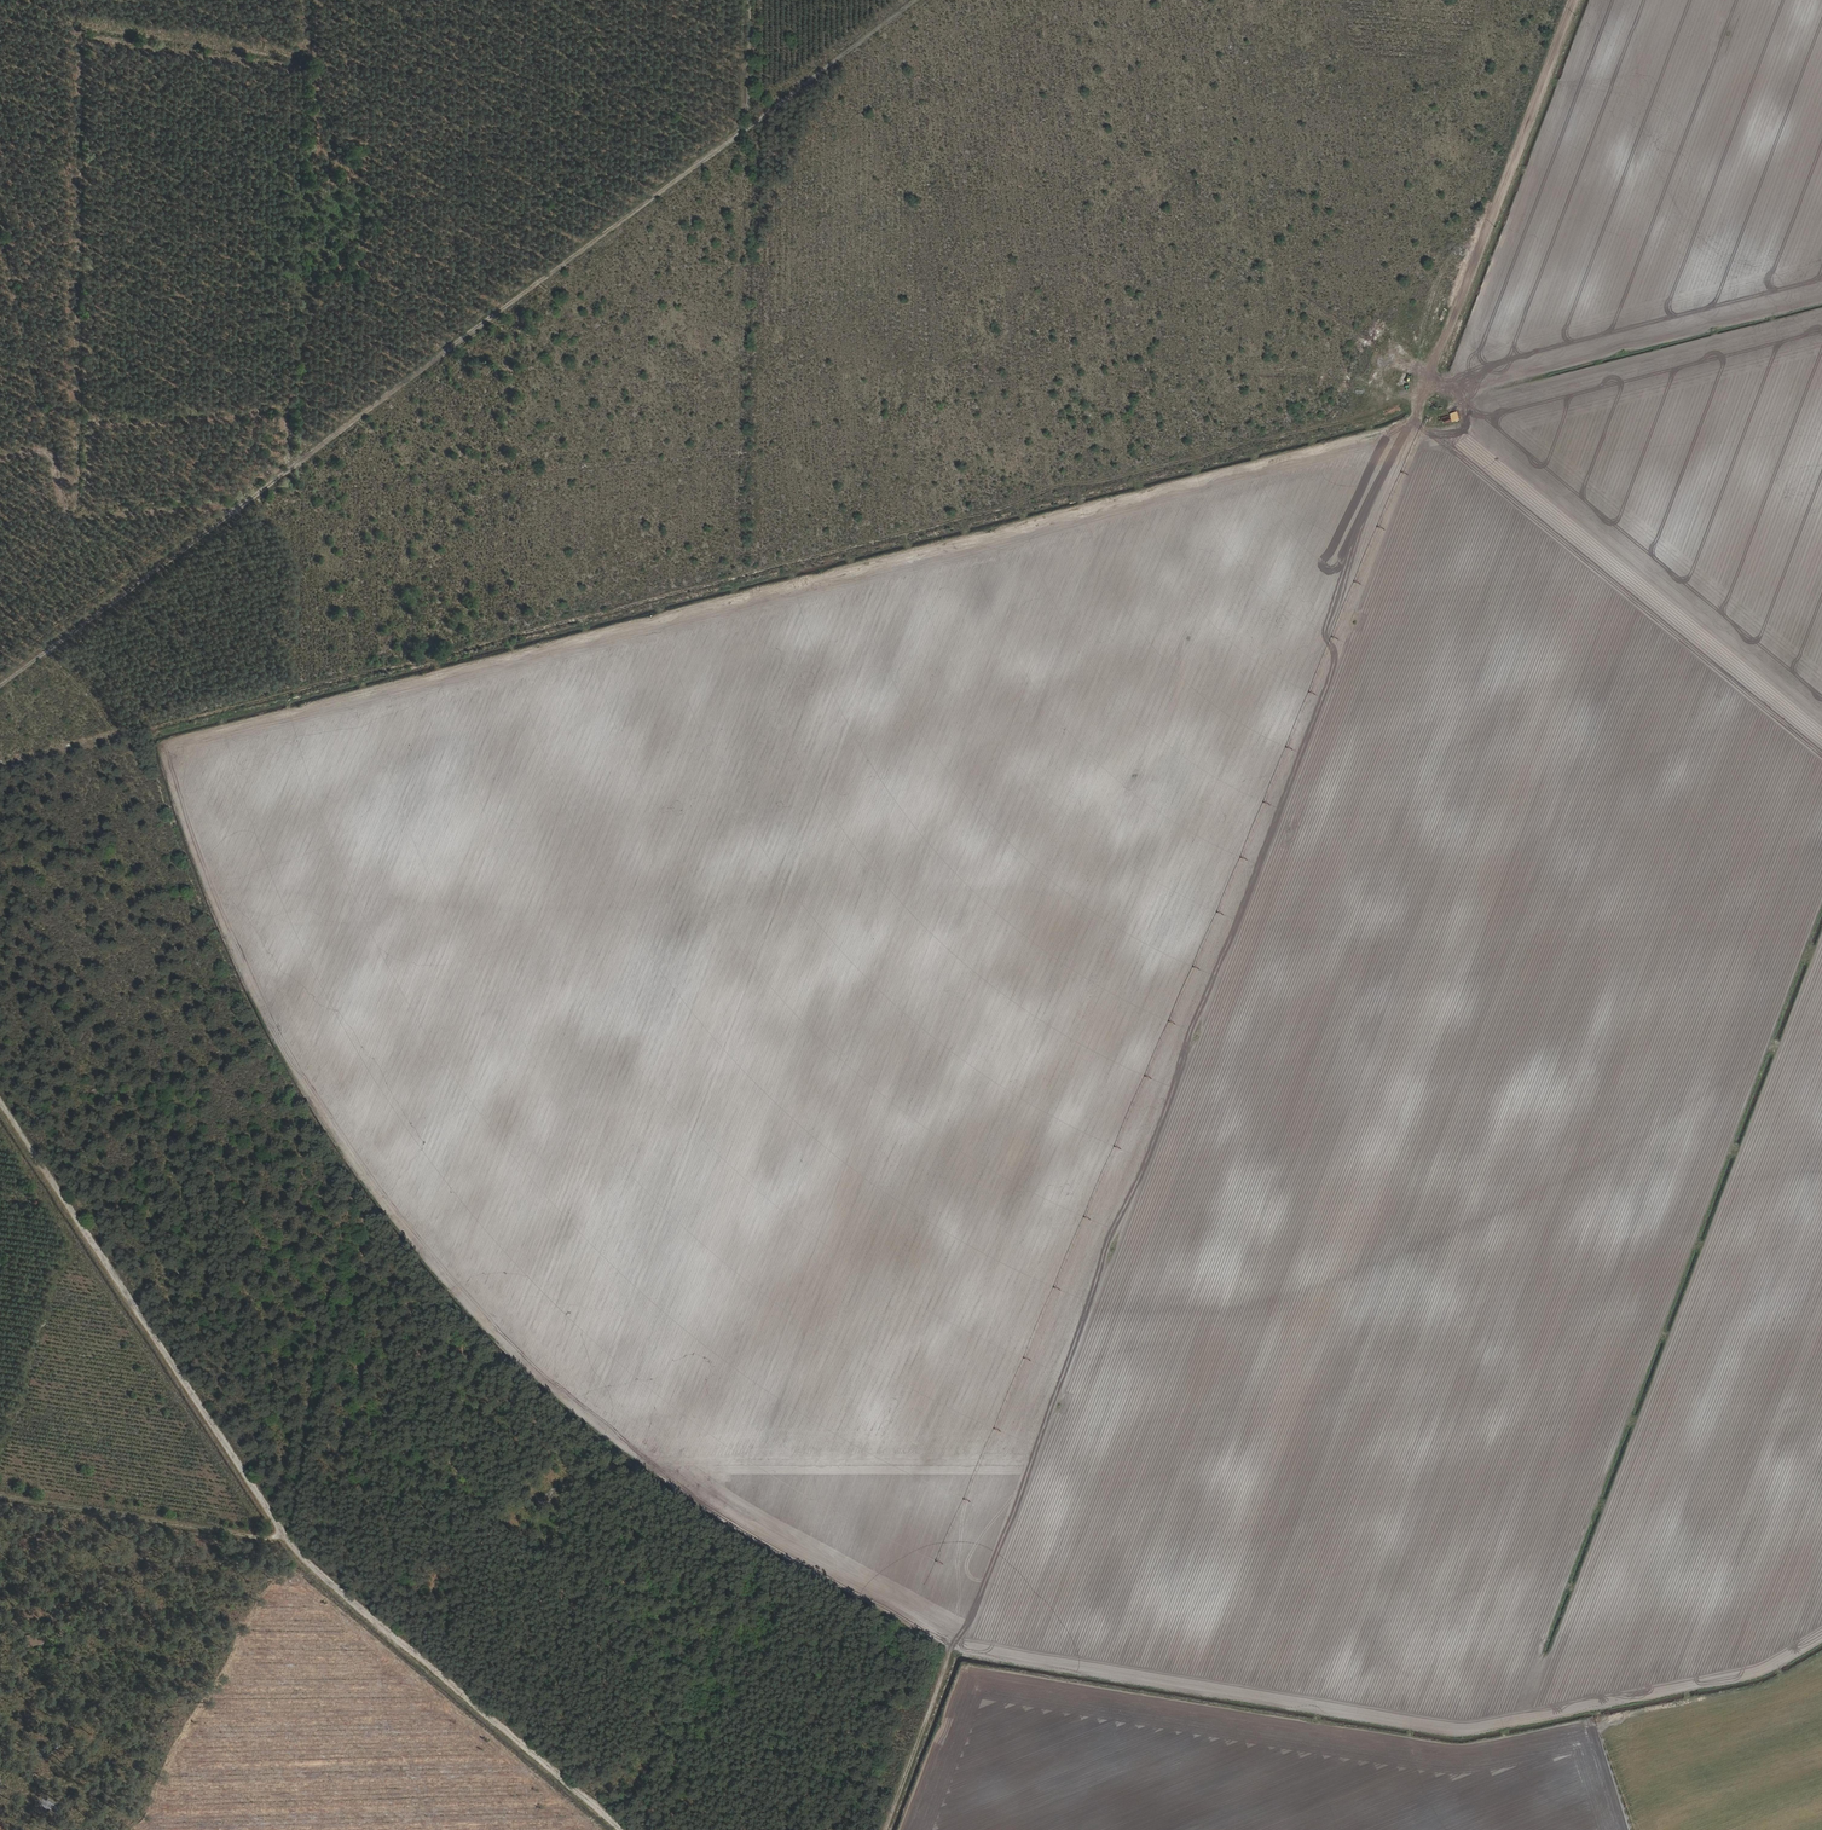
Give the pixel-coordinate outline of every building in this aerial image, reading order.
[(1441,417),(1444,425),(1460,418),(1457,411),(1441,417)]
